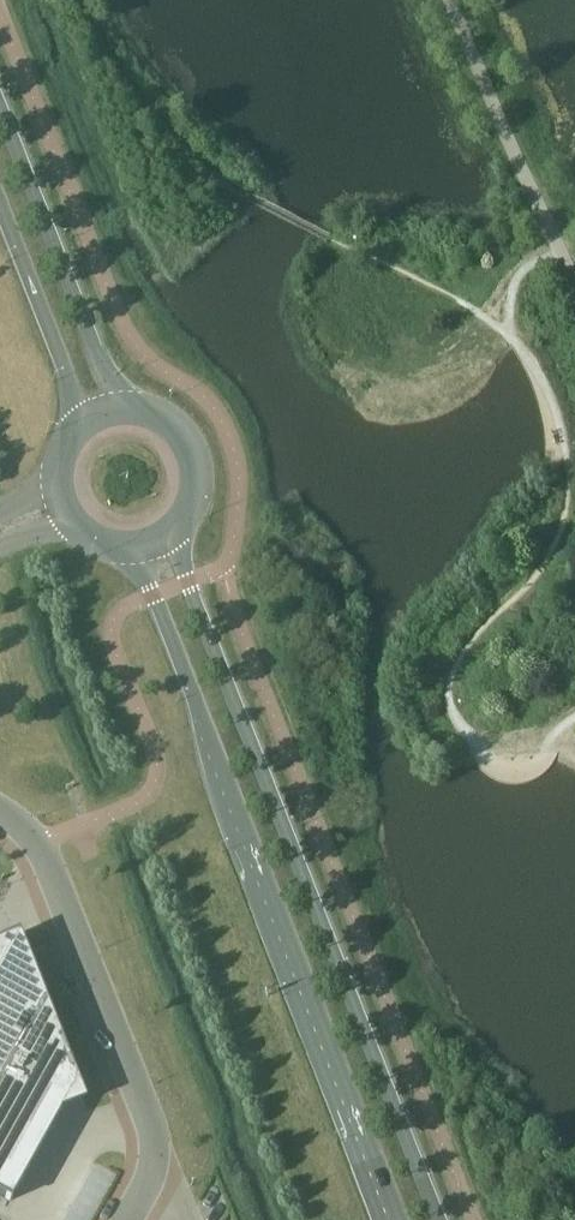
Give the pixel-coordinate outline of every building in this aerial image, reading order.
[(18,935),(0,966),(0,1196),(10,1201),(76,1083),(18,935)]
